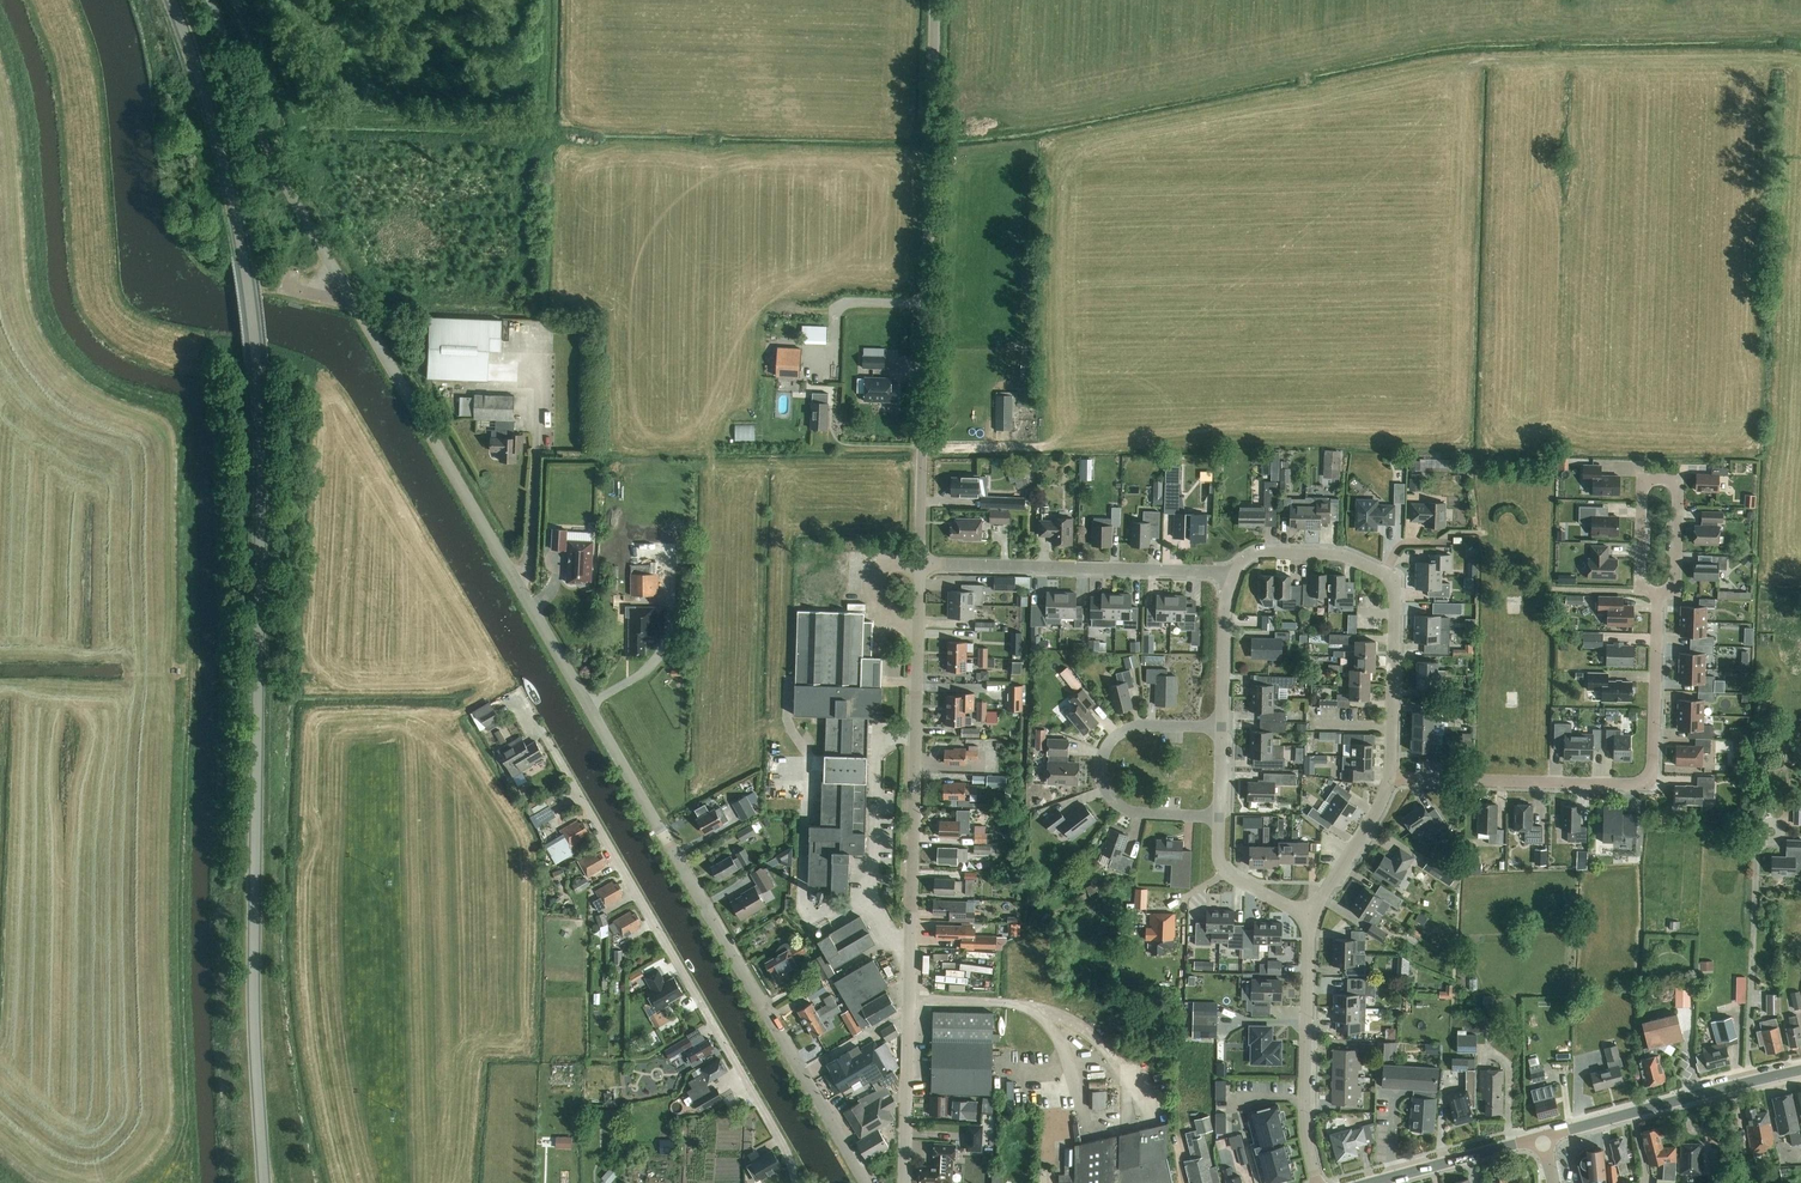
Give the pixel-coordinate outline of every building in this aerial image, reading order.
[(501,320),(428,318),(426,378),(486,381),(488,351),(499,351),(501,320)] [(829,342),(830,324),(805,324),(805,342),(829,342)] [(778,348),(776,376),(799,377),(801,349),(778,348)] [(884,369),(885,357),(863,356),(863,368),(884,369)] [(857,379),(857,393),(865,393),(864,401),(898,402),(898,385),(891,385),(891,378),(865,377),(865,379),(857,379)] [(812,403),(811,428),(827,429),(828,404),(828,394),(812,393),(812,403)] [(476,395),(475,397),(460,397),(460,416),(475,416),(475,419),(498,420),(497,430),(493,430),(492,438),(491,451),(501,451),(500,461),(516,461),(517,452),(522,452),(523,435),(513,435),(514,396),(476,395)] [(995,419),(995,429),(1016,430),(1016,419),(1012,419),(1012,396),(996,395),(995,419)] [(1338,455),(1325,455),(1324,478),(1337,478),(1338,455)] [(1288,468),(1288,461),(1281,461),(1281,483),(1289,483),(1290,468),(1288,468)] [(1410,471),(1425,471),(1425,461),(1410,461),(1410,471)] [(1091,475),(1091,464),(1082,463),(1081,474),(1091,475)] [(1600,466),(1583,465),(1583,481),(1593,481),(1592,495),(1619,496),(1619,476),(1600,476),(1600,466)] [(1166,466),(1164,508),(1175,508),(1175,507),(1175,496),(1179,496),(1180,477),(1180,466),(1166,466)] [(1020,467),(1009,470),(1013,482),(1024,479),(1020,467)] [(1712,475),(1696,474),(1696,491),(1718,492),(1718,476),(1728,476),(1728,468),(1712,468),(1712,475)] [(1409,491),(1421,491),(1421,479),(1420,479),(1420,474),(1409,474),(1409,477),(1410,477),(1410,479),(1409,479),(1409,491)] [(961,478),(952,478),(952,496),(961,496),(961,498),(978,498),(979,476),(961,476),(961,478)] [(1265,481),(1265,496),(1264,496),(1264,507),(1239,507),(1239,526),(1256,526),(1256,527),(1264,527),(1264,526),(1275,526),(1276,482),(1265,481)] [(1394,503),(1404,504),(1405,484),(1394,483),(1394,503)] [(1162,504),(1162,491),(1155,491),(1155,496),(1153,496),(1153,504),(1162,504)] [(1748,492),(1748,505),(1759,505),(1760,492),(1748,492)] [(990,496),(990,509),(1008,509),(1008,497),(990,496)] [(1306,499),(1305,499),(1291,499),(1291,497),(1284,497),(1284,512),(1290,512),(1290,528),(1305,528),(1306,499)] [(1327,498),(1313,498),(1313,497),(1305,497),(1305,499),(1306,499),(1305,528),(1320,528),(1320,526),(1327,526),(1327,523),(1330,524),(1331,499),(1327,499),(1327,498)] [(1357,500),(1357,529),(1376,530),(1376,523),(1393,524),(1394,507),(1376,506),(1377,501),(1357,500)] [(1412,504),(1411,521),(1426,521),(1426,527),(1444,527),(1445,503),(1426,503),(1426,505),(1412,504)] [(1618,535),(1618,517),(1597,517),(1597,507),(1579,506),(1578,523),(1592,524),(1591,535),(1608,535),(1608,536),(1616,536),(1616,535),(1618,535)] [(1094,526),(1093,545),(1111,546),(1111,526),(1120,527),(1121,508),(1112,507),(1111,519),(1104,518),(1094,518),(1094,526)] [(1009,524),(1009,511),(990,510),(990,523),(1009,524)] [(1132,522),(1131,546),(1149,547),(1149,531),(1159,531),(1160,512),(1144,511),(1143,523),(1132,522)] [(1702,526),(1695,526),(1694,544),(1718,544),(1718,527),(1717,527),(1717,522),(1722,522),(1722,512),(1702,512),(1702,526)] [(1175,514),(1174,537),(1190,538),(1190,541),(1205,542),(1206,515),(1175,514)] [(951,527),(951,538),(963,538),(963,540),(981,540),(982,519),(956,519),(956,527),(951,527)] [(1040,521),(1040,536),(1052,536),(1052,544),(1071,545),(1072,519),(1053,519),(1053,522),(1040,521)] [(589,523),(589,532),(598,532),(599,523),(589,523)] [(568,541),(568,535),(568,531),(568,529),(552,529),(552,550),(566,551),(567,546),(568,546),(567,556),(569,557),(569,563),(567,563),(566,583),(584,584),(584,582),(592,582),(593,541),(585,540),(568,540),(568,541)] [(1616,579),(1617,559),(1607,559),(1608,547),(1591,546),(1591,559),(1588,559),(1588,578),(1616,579)] [(1428,554),(1428,563),(1417,562),(1416,576),(1441,576),(1441,570),(1451,570),(1451,555),(1428,554)] [(1748,567),(1753,561),(1747,555),(1741,562),(1748,567)] [(1711,563),(1694,563),(1694,579),(1717,579),(1718,569),(1726,570),(1726,556),(1711,556),(1711,563)] [(658,574),(650,574),(650,565),(631,565),(631,596),(658,596),(658,574)] [(619,588),(619,566),(609,566),(609,595),(614,595),(614,588),(619,588)] [(1311,574),(1311,584),(1303,584),(1302,606),(1317,607),(1317,596),(1326,596),(1327,575),(1311,574)] [(1354,582),(1344,582),(1344,575),(1329,575),(1328,596),(1335,596),(1335,607),(1343,607),(1343,610),(1353,610),(1354,582)] [(1275,598),(1275,576),(1274,576),(1260,576),(1259,598),(1274,598),(1275,598)] [(1275,576),(1275,598),(1283,599),(1283,609),(1300,610),(1300,586),(1290,585),(1290,576),(1276,576),(1275,576)] [(1416,576),(1416,589),(1429,589),(1428,597),(1450,597),(1450,584),(1440,583),(1441,576),(1416,576)] [(1000,579),(1000,591),(1019,592),(1020,580),(1000,579)] [(961,591),(949,591),(949,604),(973,605),(973,597),(983,598),(983,585),(961,584),(961,591)] [(1062,593),(1047,593),(1047,605),(1040,605),(1039,626),(1046,626),(1046,624),(1061,624),(1061,617),(1062,593)] [(1062,593),(1061,617),(1075,618),(1075,627),(1082,627),(1083,606),(1076,606),(1076,593),(1062,593)] [(1116,619),(1117,594),(1102,594),(1102,597),(1092,596),(1091,626),(1116,627),(1116,619)] [(1131,595),(1117,594),(1116,619),(1124,619),(1123,628),(1137,629),(1138,608),(1131,607),(1131,595)] [(624,608),(624,596),(613,595),(613,608),(624,608)] [(1566,595),(1565,604),(1583,605),(1583,596),(1566,595)] [(1172,596),(1157,596),(1157,608),(1147,608),(1147,626),(1162,627),(1162,620),(1171,620),(1172,596)] [(1195,612),(1196,600),(1186,600),(1186,596),(1172,596),(1171,620),(1178,621),(1178,624),(1181,630),(1192,630),(1191,640),(1199,641),(1200,612),(1195,612)] [(1632,626),(1633,606),(1623,605),(1623,597),(1598,596),(1598,612),(1607,612),(1607,625),(1632,626)] [(1699,607),(1681,607),(1680,621),(1706,622),(1706,608),(1714,608),(1714,599),(1699,599),(1699,607)] [(1433,603),(1433,613),(1461,614),(1462,604),(1433,603)] [(949,604),(948,618),(973,618),(973,605),(949,604)] [(655,635),(655,629),(664,629),(664,608),(629,608),(629,654),(645,654),(645,635),(655,635)] [(797,611),(795,685),(794,715),(826,716),(825,755),(824,780),(822,780),(821,826),(810,826),(809,839),(810,839),(808,884),(832,885),(831,896),(848,897),(849,861),(850,861),(850,853),(865,853),(866,832),(865,832),(869,717),(881,718),(882,687),(881,687),(882,658),(872,657),(873,622),(864,622),(864,613),(797,611)] [(1274,615),(1263,615),(1263,630),(1274,630),(1274,615)] [(1439,630),(1450,630),(1450,617),(1440,617),(1440,616),(1415,616),(1415,629),(1439,630)] [(1705,637),(1706,622),(1680,621),(1680,636),(1698,637),(1698,645),(1713,646),(1720,646),(1720,639),(1713,637),(1705,637)] [(975,631),(994,631),(994,622),(975,622),(975,631)] [(1415,629),(1415,642),(1425,643),(1424,654),(1449,654),(1450,630),(1439,630),(1415,629)] [(1275,639),(1252,639),(1252,658),(1281,659),(1281,640),(1289,640),(1290,632),(1275,632),(1275,639)] [(1583,633),(1583,648),(1603,648),(1603,633),(1583,633)] [(1375,642),(1359,641),(1359,635),(1329,634),(1329,644),(1355,645),(1355,652),(1343,651),(1343,657),(1347,657),(1355,657),(1355,656),(1375,656),(1375,642)] [(1099,651),(1100,641),(1089,640),(1089,651),(1099,651)] [(1021,654),(1021,641),(1011,641),(1010,654),(1021,654)] [(1154,652),(1154,641),(1144,641),(1144,652),(1154,652)] [(948,642),(947,657),(966,657),(966,652),(973,652),(973,643),(967,643),(967,642),(948,642)] [(1130,652),(1140,652),(1140,642),(1130,642),(1130,652)] [(1452,657),(1472,657),(1472,645),(1465,645),(1465,650),(1453,649),(1452,657)] [(1697,654),(1679,653),(1679,668),(1705,669),(1705,661),(1713,661),(1713,646),(1698,645),(1697,654)] [(1607,664),(1632,665),(1632,647),(1608,646),(1607,664)] [(979,648),(978,657),(988,657),(988,648),(979,648)] [(1136,655),(1123,658),(1126,669),(1131,667),(1131,668),(1139,667),(1136,655)] [(1375,671),(1375,656),(1355,656),(1355,657),(1347,657),(1346,666),(1338,665),(1338,671),(1350,672),(1350,670),(1370,670),(1370,671),(1375,671)] [(966,657),(947,657),(947,671),(966,672),(966,671),(972,671),(973,663),(966,663),(966,657)] [(988,657),(978,657),(978,667),(987,667),(994,667),(994,659),(988,659),(988,657)] [(1021,674),(1022,662),(1008,661),(1008,673),(1021,674)] [(1417,662),(1416,675),(1446,676),(1446,671),(1438,671),(1438,662),(1417,662)] [(1067,667),(1059,673),(1075,692),(1082,686),(1067,667)] [(1705,669),(1679,668),(1678,683),(1698,683),(1698,692),(1714,692),(1714,677),(1704,676),(1705,669)] [(1167,669),(1150,669),(1149,683),(1157,683),(1156,705),(1175,706),(1176,676),(1167,676),(1167,669)] [(1132,708),(1127,689),(1134,687),(1130,670),(1116,674),(1119,684),(1109,687),(1116,712),(1132,708)] [(1350,670),(1350,672),(1350,680),(1337,680),(1337,686),(1349,686),(1350,684),(1369,685),(1370,671),(1370,670),(1350,670)] [(1631,701),(1631,682),(1607,681),(1607,673),(1588,673),(1588,690),(1602,690),(1602,701),(1616,702),(1616,701),(1631,701)] [(1446,676),(1416,675),(1416,688),(1437,689),(1437,681),(1446,681),(1446,676)] [(1268,685),(1265,685),(1251,684),(1251,698),(1274,699),(1274,698),(1278,698),(1279,687),(1288,687),(1288,688),(1292,688),(1295,682),(1296,677),(1288,677),(1268,676),(1268,685)] [(1337,694),(1337,700),(1320,699),(1319,707),(1349,708),(1349,700),(1350,700),(1350,699),(1369,700),(1369,685),(1350,684),(1349,686),(1349,695),(1337,694)] [(1023,686),(1007,685),(1007,711),(1022,711),(1023,686)] [(1088,710),(1095,704),(1083,689),(1070,700),(1076,707),(1067,715),(1084,735),(1098,722),(1088,710)] [(1446,690),(1445,699),(1460,699),(1460,690),(1446,690)] [(1698,701),(1678,700),(1678,715),(1703,716),(1704,701),(1714,701),(1714,692),(1698,692),(1698,701)] [(974,693),(963,693),(963,696),(947,696),(946,710),(973,711),(974,693)] [(1274,699),(1251,698),(1250,712),(1266,712),(1266,721),(1285,722),(1285,712),(1273,712),(1274,699)] [(473,712),(477,719),(480,717),(488,730),(501,722),(490,702),(473,712)] [(987,712),(987,706),(987,702),(977,702),(977,711),(987,712)] [(1442,706),(1442,716),(1446,716),(1455,716),(1455,727),(1460,727),(1461,707),(1442,706)] [(965,711),(946,710),(946,725),(965,726),(965,725),(971,725),(971,717),(965,716),(965,711)] [(1605,710),(1605,720),(1618,720),(1620,720),(1620,715),(1618,715),(1618,710),(1605,710)] [(987,712),(977,711),(977,721),(986,721),(986,720),(993,720),(993,712),(987,712)] [(1412,725),(1433,726),(1442,726),(1442,721),(1434,721),(1434,713),(1413,712),(1412,725)] [(1703,716),(1678,715),(1677,729),(1688,730),(1687,738),(1713,739),(1713,726),(1703,726),(1703,716)] [(1446,726),(1455,727),(1455,716),(1446,716),(1446,726)] [(1260,722),(1260,731),(1250,731),(1250,745),(1273,745),(1280,745),(1280,739),(1273,739),(1273,732),(1285,732),(1285,722),(1260,722)] [(1578,759),(1579,735),(1571,734),(1571,724),(1554,723),(1554,748),(1564,749),(1564,759),(1578,759)] [(1433,726),(1412,725),(1412,738),(1442,739),(1442,734),(1433,734),(1433,726)] [(1036,727),(1035,750),(1045,750),(1046,727),(1036,727)] [(961,737),(979,737),(979,728),(961,728),(961,737)] [(1579,735),(1578,759),(1592,760),(1592,749),(1600,750),(1601,729),(1593,729),(1592,735),(1579,735)] [(1623,730),(1615,730),(1606,730),(1606,750),(1614,750),(1614,760),(1631,761),(1631,751),(1630,751),(1630,736),(1623,736),(1623,730)] [(1335,734),(1334,743),(1344,743),(1344,734),(1335,734)] [(1372,742),(1375,743),(1376,735),(1344,734),(1344,743),(1344,744),(1351,744),(1351,756),(1372,757),(1372,742)] [(544,756),(535,741),(526,747),(521,736),(498,749),(509,768),(508,768),(514,777),(522,772),(521,771),(533,764),(532,762),(544,756)] [(1442,739),(1412,738),(1412,751),(1433,752),(1433,744),(1442,744),(1442,739)] [(1068,740),(1048,739),(1047,755),(1049,755),(1049,763),(1048,763),(1048,782),(1059,783),(1060,785),(1065,785),(1067,783),(1078,784),(1079,764),(1065,764),(1065,756),(1067,756),(1068,740)] [(1676,765),(1702,766),(1702,753),(1710,753),(1710,739),(1695,739),(1695,746),(1676,746),(1676,765)] [(1273,745),(1250,745),(1249,759),(1253,759),(1253,768),(1278,768),(1284,768),(1284,759),(1272,759),(1273,745)] [(969,746),(968,751),(966,751),(966,749),(954,749),(954,751),(945,751),(945,764),(966,764),(966,759),(978,760),(978,759),(978,746),(969,746)] [(1296,747),(1295,755),(1303,756),(1304,748),(1296,747)] [(1307,772),(1317,772),(1318,761),(1330,761),(1330,754),(1307,753),(1307,772)] [(1343,756),(1342,779),(1362,780),(1362,770),(1372,770),(1372,757),(1351,756),(1343,756)] [(1248,782),(1248,800),(1274,801),(1274,784),(1296,785),(1296,774),(1264,773),(1264,780),(1258,780),(1258,783),(1248,782)] [(1006,787),(1007,776),(987,775),(986,787),(1006,787)] [(1741,776),(1735,780),(1739,787),(1745,783),(1741,776)] [(1675,786),(1675,790),(1675,792),(1675,804),(1701,805),(1702,798),(1713,798),(1714,777),(1697,777),(1697,786),(1675,786)] [(953,783),(953,785),(945,785),(944,798),(965,798),(965,794),(977,794),(977,785),(965,785),(965,783),(953,783)] [(1338,794),(1330,804),(1350,818),(1358,807),(1345,798),(1349,793),(1336,784),(1332,790),(1338,794)] [(1018,789),(1006,788),(1005,797),(1017,798),(1018,789)] [(552,795),(545,799),(550,807),(557,802),(552,795)] [(756,812),(747,795),(732,803),(742,821),(756,812)] [(1757,801),(1752,814),(1762,817),(1767,804),(1757,801)] [(1065,819),(1058,810),(1044,821),(1052,832),(1061,825),(1072,839),(1085,830),(1084,829),(1096,820),(1083,804),(1065,819)] [(1330,804),(1323,815),(1312,808),(1307,815),(1325,827),(1330,820),(1342,829),(1350,818),(1330,804)] [(1497,805),(1479,804),(1478,832),(1489,832),(1488,844),(1503,844),(1503,830),(1496,830),(1497,805)] [(1431,833),(1445,824),(1435,809),(1428,813),(1423,805),(1403,819),(1412,832),(1424,823),(1431,833)] [(1515,805),(1514,829),(1525,829),(1525,843),(1542,843),(1542,826),(1531,826),(1532,805),(1515,805)] [(1579,827),(1580,807),(1563,806),(1562,830),(1568,830),(1567,842),(1586,842),(1586,827),(1579,827)] [(1622,807),(1614,807),(1603,806),(1602,842),(1636,843),(1636,815),(1622,814),(1622,807)] [(721,820),(726,817),(720,808),(715,810),(714,809),(697,819),(705,834),(723,824),(721,820)] [(957,810),(957,822),(940,822),(940,836),(950,837),(950,838),(959,838),(959,833),(969,833),(969,810),(957,810)] [(1293,862),(1294,842),(1292,842),(1283,842),(1284,819),(1278,819),(1278,843),(1279,843),(1279,847),(1279,862),(1293,862)] [(585,834),(588,832),(582,823),(579,824),(577,821),(560,831),(562,834),(568,844),(570,847),(587,837),(585,834)] [(736,833),(742,842),(756,834),(756,833),(757,833),(759,834),(764,831),(758,821),(752,825),(751,825),(736,833)] [(1110,829),(1105,844),(1103,843),(1100,853),(1112,857),(1109,867),(1128,874),(1133,859),(1121,855),(1128,836),(1110,829)] [(1294,842),(1293,862),(1308,863),(1308,843),(1298,842),(1298,830),(1292,830),(1292,842),(1294,842)] [(975,833),(974,843),(987,843),(987,842),(992,842),(992,834),(987,834),(987,833),(975,833)] [(1265,847),(1263,847),(1255,846),(1255,834),(1249,834),(1249,847),(1250,847),(1250,866),(1264,867),(1265,847)] [(1279,847),(1269,847),(1269,834),(1264,834),(1263,847),(1265,847),(1264,867),(1279,867),(1279,862),(1279,847)] [(1449,835),(1448,847),(1459,848),(1461,837),(1449,835)] [(1157,840),(1156,857),(1178,858),(1177,870),(1191,871),(1192,852),(1182,851),(1183,841),(1157,840)] [(1787,855),(1800,855),(1800,841),(1787,840),(1787,855)] [(567,856),(558,842),(548,849),(557,863),(567,856)] [(974,845),(974,853),(991,854),(991,853),(999,853),(999,846),(974,845)] [(951,865),(957,865),(957,861),(967,861),(967,849),(957,849),(938,848),(938,863),(950,863),(951,865)] [(1392,861),(1385,856),(1374,872),(1396,886),(1406,870),(1414,857),(1400,848),(1392,861)] [(1465,862),(1478,862),(1479,848),(1466,848),(1465,862)] [(751,861),(745,849),(736,854),(737,857),(733,860),(730,856),(711,867),(715,873),(714,875),(715,878),(718,878),(719,880),(751,861)] [(1534,865),(1546,866),(1547,849),(1535,849),(1534,865)] [(587,877),(605,867),(603,864),(606,862),(600,853),(597,854),(595,851),(578,861),(587,877)] [(1579,851),(1578,863),(1587,863),(1587,851),(1579,851)] [(1787,855),(1786,857),(1772,857),(1772,875),(1794,876),(1794,873),(1800,874),(1800,855),(1787,855)] [(778,874),(785,870),(779,859),(772,863),(778,874)] [(1457,877),(1429,859),(1423,867),(1452,886),(1457,877)] [(1464,873),(1480,874),(1481,863),(1464,862),(1464,873)] [(774,886),(763,867),(751,874),(758,886),(731,902),(741,919),(765,905),(759,895),(774,886)] [(563,870),(554,874),(556,880),(566,876),(563,870)] [(572,885),(577,893),(590,886),(586,879),(585,877),(581,880),(580,878),(573,882),(574,884),(572,885)] [(962,882),(954,881),(954,879),(935,879),(935,894),(954,895),(954,891),(961,891),(962,882)] [(965,895),(974,895),(974,880),(966,880),(965,895)] [(599,911),(605,908),(622,898),(620,894),(623,893),(618,883),(615,885),(613,881),(596,891),(600,898),(593,902),(599,911)] [(1090,895),(1097,891),(1093,883),(1086,887),(1090,895)] [(1383,915),(1390,904),(1397,909),(1403,900),(1386,889),(1381,898),(1365,887),(1357,898),(1383,915)] [(1134,908),(1147,909),(1147,889),(1135,889),(1134,908)] [(1383,915),(1357,898),(1350,909),(1372,924),(1366,933),(1380,942),(1386,932),(1376,926),(1383,915)] [(965,902),(934,901),(934,914),(944,915),(944,916),(951,916),(950,921),(974,921),(974,913),(965,913),(965,902)] [(1221,911),(1206,911),(1206,923),(1196,922),(1195,945),(1211,945),(1211,942),(1220,942),(1221,911)] [(1221,911),(1220,942),(1228,942),(1228,948),(1243,949),(1243,958),(1244,936),(1243,936),(1244,925),(1234,925),(1235,911),(1221,911)] [(614,922),(608,925),(614,935),(619,932),(623,938),(640,928),(638,925),(641,923),(635,913),(632,915),(630,912),(613,922),(614,922)] [(601,927),(608,924),(604,913),(596,916),(601,927)] [(1173,948),(1173,936),(1175,936),(1175,914),(1150,913),(1149,940),(1148,940),(1148,950),(1152,950),(1152,954),(1163,954),(1163,948),(1173,948)] [(860,916),(819,941),(834,966),(875,942),(860,916)] [(1669,921),(1668,929),(1679,930),(1679,922),(1669,921)] [(1244,936),(1243,958),(1259,958),(1260,944),(1268,944),(1268,923),(1254,923),(1254,936),(1244,936)] [(1268,923),(1268,944),(1276,944),(1276,954),(1282,954),(1282,923),(1268,923)] [(962,926),(947,926),(947,927),(937,927),(937,938),(952,938),(952,940),(961,940),(961,947),(960,947),(960,949),(974,950),(974,949),(996,950),(1000,951),(1001,945),(1001,944),(1002,944),(1002,939),(996,939),(996,936),(975,935),(976,929),(971,929),(972,925),(962,924),(962,926)] [(1366,932),(1363,931),(1351,931),(1351,940),(1335,939),(1334,953),(1355,953),(1356,940),(1365,940),(1366,932)] [(777,951),(779,955),(766,962),(772,972),(778,981),(780,981),(787,977),(788,978),(792,975),(800,970),(794,959),(807,952),(801,942),(799,944),(798,943),(795,942),(792,942),(789,942),(785,944),(780,947),(777,951)] [(1355,953),(1334,953),(1334,966),(1350,966),(1350,974),(1364,975),(1365,963),(1364,962),(1364,953),(1355,953)] [(835,973),(823,954),(812,961),(823,980),(835,973)] [(1412,972),(1412,956),(1401,955),(1400,972),(1412,972)] [(860,1002),(889,986),(873,959),(835,982),(850,1008),(860,1002)] [(1195,961),(1195,969),(1215,970),(1216,962),(1195,961)] [(1713,979),(1712,961),(1699,961),(1699,979),(1713,979)] [(1267,964),(1267,974),(1282,974),(1282,964),(1267,964)] [(646,978),(651,986),(663,979),(658,971),(646,978)] [(1737,977),(1736,996),(1745,996),(1746,977),(1737,977)] [(657,986),(646,992),(652,1003),(644,1007),(656,1027),(669,1020),(663,1009),(658,1012),(657,1011),(668,1005),(667,1003),(682,994),(673,978),(658,987),(657,986)] [(1347,995),(1335,994),(1334,1008),(1365,1009),(1366,979),(1348,978),(1347,995)] [(1252,980),(1252,996),(1252,999),(1255,1000),(1254,1004),(1252,1004),(1251,1015),(1270,1016),(1270,1006),(1266,1006),(1267,1000),(1281,1000),(1281,981),(1252,980)] [(808,990),(813,999),(828,990),(823,981),(808,990)] [(1690,982),(1674,982),(1675,995),(1690,995),(1690,982)] [(1439,997),(1451,998),(1452,985),(1446,985),(1446,992),(1439,992),(1439,997)] [(1800,1008),(1800,1001),(1799,991),(1792,993),(1795,1009),(1800,1008)] [(860,1002),(850,1008),(861,1027),(870,1021),(872,1024),(897,1010),(887,992),(862,1006),(860,1002)] [(1780,1014),(1780,994),(1766,994),(1766,1014),(1780,1014)] [(827,1005),(816,1011),(811,1003),(798,1011),(806,1024),(837,1006),(831,995),(824,999),(827,1005)] [(1493,996),(1483,996),(1483,1005),(1493,1004),(1493,996)] [(1405,997),(1405,1013),(1413,1013),(1413,997),(1405,997)] [(1216,1027),(1217,1004),(1193,1003),(1192,1037),(1216,1037),(1216,1027)] [(837,1006),(806,1024),(814,1038),(827,1030),(822,1021),(840,1011),(837,1006)] [(1365,1031),(1365,1009),(1334,1008),(1334,1021),(1337,1021),(1337,1031),(1365,1031)] [(993,1014),(933,1012),(931,1093),(991,1094),(993,1014)] [(1658,1046),(1683,1040),(1677,1014),(1642,1023),(1648,1048),(1644,1049),(1647,1058),(1638,1060),(1645,1086),(1665,1081),(1658,1055),(1657,1055),(1655,1047),(1658,1046)] [(1791,1027),(1786,1028),(1790,1048),(1800,1045),(1800,1034),(1799,1025),(1799,1026),(1796,1015),(1788,1017),(1791,1027)] [(1732,1017),(1716,1021),(1722,1043),(1695,1050),(1696,1054),(1698,1063),(1696,1063),(1698,1071),(1708,1069),(1730,1063),(1726,1046),(1738,1042),(1736,1038),(1737,1038),(1732,1017)] [(853,1036),(863,1030),(856,1018),(846,1024),(853,1036)] [(1764,1045),(1766,1053),(1783,1050),(1778,1027),(1777,1027),(1776,1019),(1760,1022),(1761,1030),(1756,1032),(1759,1046),(1764,1045)] [(893,1024),(881,1031),(887,1042),(900,1034),(893,1024)] [(1270,1028),(1265,1028),(1251,1027),(1251,1042),(1254,1042),(1254,1051),(1252,1051),(1252,1063),(1266,1064),(1266,1062),(1279,1063),(1280,1042),(1273,1042),(1270,1039),(1270,1028)] [(1457,1053),(1474,1053),(1473,1056),(1476,1056),(1476,1053),(1477,1053),(1477,1035),(1466,1035),(1466,1031),(1457,1031),(1457,1053)] [(692,1045),(688,1037),(665,1051),(671,1062),(681,1057),(679,1053),(684,1050),(689,1060),(688,1061),(690,1065),(692,1064),(693,1066),(702,1061),(701,1059),(710,1054),(709,1051),(714,1048),(708,1039),(694,1047),(692,1045)] [(865,1096),(886,1086),(898,1078),(893,1070),(891,1071),(874,1041),(862,1048),(863,1050),(861,1051),(858,1046),(827,1065),(831,1071),(830,1071),(831,1072),(825,1075),(836,1094),(841,1091),(842,1092),(852,1085),(855,1089),(871,1079),(873,1082),(879,1079),(883,1086),(865,1096)] [(1376,1059),(1389,1060),(1391,1042),(1378,1041),(1376,1059)] [(1361,1043),(1361,1051),(1373,1051),(1373,1043),(1361,1043)] [(1439,1054),(1440,1044),(1429,1044),(1429,1054),(1439,1054)] [(1608,1062),(1620,1059),(1616,1045),(1604,1049),(1608,1062)] [(1333,1063),(1361,1064),(1361,1058),(1358,1058),(1358,1050),(1333,1049),(1333,1063)] [(1452,1058),(1451,1071),(1467,1071),(1467,1070),(1467,1059),(1452,1058)] [(689,1082),(693,1088),(687,1092),(699,1111),(722,1098),(716,1089),(711,1092),(705,1082),(708,1080),(708,1082),(710,1081),(712,1080),(714,1078),(727,1071),(721,1059),(702,1071),(703,1073),(689,1082)] [(1361,1064),(1333,1063),(1333,1077),(1357,1077),(1358,1070),(1361,1070),(1361,1064)] [(1420,1097),(1434,1098),(1435,1090),(1436,1090),(1438,1068),(1384,1065),(1383,1087),(1420,1090),(1420,1097)] [(1595,1090),(1623,1083),(1619,1066),(1591,1074),(1595,1090)] [(1486,1114),(1503,1114),(1503,1091),(1501,1091),(1501,1084),(1503,1084),(1503,1070),(1481,1070),(1480,1092),(1486,1092),(1486,1114)] [(1533,1082),(1545,1079),(1543,1071),(1531,1074),(1533,1082)] [(1357,1077),(1333,1077),(1332,1091),(1361,1091),(1361,1085),(1357,1085),(1357,1077)] [(1466,1095),(1449,1099),(1453,1111),(1452,1111),(1456,1124),(1473,1119),(1470,1107),(1472,1107),(1475,1107),(1474,1080),(1466,1080),(1466,1095)] [(1531,1091),(1539,1120),(1559,1114),(1551,1085),(1531,1091)] [(858,1100),(860,1103),(844,1112),(861,1139),(857,1142),(867,1160),(888,1147),(878,1129),(894,1119),(889,1111),(898,1105),(886,1086),(865,1096),(858,1100)] [(603,1105),(616,1104),(616,1090),(602,1091),(603,1105)] [(1361,1091),(1332,1091),(1332,1104),(1357,1105),(1357,1097),(1360,1097),(1361,1091)] [(1090,1107),(1104,1107),(1104,1092),(1090,1092),(1090,1107)] [(1772,1099),(1777,1118),(1776,1118),(1779,1134),(1791,1131),(1794,1143),(1800,1142),(1800,1139),(1791,1094),(1772,1099)] [(931,1095),(931,1115),(945,1116),(946,1095),(931,1095)] [(1420,1097),(1420,1104),(1412,1103),(1410,1129),(1413,1129),(1413,1131),(1414,1133),(1420,1133),(1422,1132),(1422,1130),(1433,1131),(1435,1104),(1434,1104),(1434,1098),(1420,1097)] [(994,1098),(983,1098),(983,1112),(994,1113),(994,1098)] [(976,1119),(977,1102),(954,1101),(953,1118),(976,1119)] [(1254,1123),(1255,1129),(1282,1123),(1283,1122),(1281,1115),(1280,1116),(1277,1106),(1251,1113),(1253,1120),(1254,1120),(1255,1123),(1254,1123)] [(1770,1123),(1769,1123),(1767,1112),(1756,1114),(1755,1108),(1745,1110),(1748,1125),(1746,1125),(1748,1131),(1747,1131),(1751,1153),(1767,1151),(1767,1148),(1775,1146),(1770,1123)] [(615,1111),(605,1111),(605,1123),(615,1123),(615,1111)] [(1186,1166),(1190,1182),(1221,1182),(1216,1166),(1212,1167),(1202,1133),(1212,1130),(1209,1116),(1195,1120),(1198,1130),(1186,1133),(1191,1155),(1196,1153),(1197,1158),(1190,1160),(1191,1164),(1186,1166)] [(1282,1123),(1255,1129),(1257,1136),(1258,1136),(1259,1139),(1258,1139),(1259,1146),(1273,1142),(1287,1138),(1285,1132),(1284,1132),(1282,1123)] [(1140,1130),(1139,1150),(1139,1164),(1119,1168),(1119,1182),(1173,1182),(1167,1157),(1167,1124),(1140,1130)] [(983,1127),(970,1126),(968,1150),(981,1151),(983,1127)] [(1351,1129),(1331,1134),(1337,1160),(1357,1155),(1355,1146),(1366,1143),(1362,1128),(1351,1131),(1351,1129)] [(1675,1147),(1663,1148),(1658,1128),(1641,1133),(1646,1152),(1650,1166),(1663,1163),(1664,1167),(1663,1179),(1657,1179),(1657,1182),(1674,1182),(1675,1181),(1676,1167),(1675,1147)] [(1119,1168),(1139,1164),(1139,1150),(1140,1130),(1075,1145),(1075,1178),(1075,1182),(1119,1182),(1119,1168)] [(558,1146),(575,1147),(575,1135),(559,1134),(558,1146)] [(659,1140),(659,1155),(676,1154),(676,1139),(659,1140)] [(1625,1162),(1629,1161),(1626,1149),(1624,1149),(1622,1139),(1620,1139),(1618,1139),(1614,1140),(1613,1141),(1611,1142),(1614,1152),(1613,1152),(1613,1153),(1612,1155),(1613,1158),(1615,1159),(1616,1164),(1617,1164),(1621,1175),(1628,1173),(1625,1162)] [(1257,1153),(1258,1153),(1275,1149),(1273,1142),(1259,1146),(1255,1147),(1257,1153)] [(1703,1173),(1703,1158),(1701,1158),(1701,1144),(1682,1144),(1681,1158),(1679,1158),(1679,1173),(1703,1173)] [(920,1182),(927,1182),(940,1182),(951,1182),(952,1159),(954,1159),(955,1146),(935,1145),(934,1158),(936,1158),(936,1167),(921,1167),(921,1174),(920,1175),(919,1179),(920,1180),(920,1182)] [(1275,1149),(1258,1153),(1260,1160),(1261,1160),(1261,1163),(1260,1163),(1262,1169),(1288,1162),(1289,1162),(1288,1155),(1286,1156),(1284,1146),(1275,1149)] [(1583,1182),(1605,1182),(1603,1150),(1595,1150),(1594,1146),(1587,1147),(1585,1148),(1584,1149),(1582,1150),(1581,1151),(1580,1152),(1579,1153),(1579,1154),(1578,1156),(1577,1158),(1577,1159),(1577,1161),(1577,1162),(1577,1164),(1583,1182)] [(1234,1167),(1248,1163),(1243,1147),(1236,1149),(1238,1154),(1231,1156),(1234,1167)] [(1065,1165),(1074,1165),(1075,1149),(1065,1148),(1065,1165)] [(1725,1174),(1725,1148),(1711,1148),(1711,1174),(1713,1174),(1713,1181),(1722,1181),(1722,1174),(1725,1174)] [(756,1182),(762,1179),(782,1168),(772,1151),(752,1162),(753,1162),(746,1166),(756,1182)] [(1288,1162),(1262,1169),(1264,1176),(1265,1176),(1266,1179),(1264,1179),(1265,1182),(1275,1182),(1294,1178),(1292,1172),(1290,1172),(1288,1162)] [(1065,1165),(1064,1175),(1059,1175),(1059,1182),(1075,1182),(1075,1178),(1074,1165),(1065,1165)] [(618,1174),(611,1167),(602,1178),(607,1182),(611,1182),(618,1174)] [(1223,1169),(1226,1182),(1242,1182),(1240,1176),(1233,1178),(1230,1167),(1223,1169)] [(1794,1174),(1793,1168),(1780,1170),(1782,1182),(1787,1182),(1796,1182),(1795,1174),(1794,1174)] [(1515,1172),(1495,1172),(1495,1179),(1492,1179),(1492,1182),(1515,1182),(1515,1172)] [(1615,1172),(1607,1173),(1609,1182),(1617,1182),(1615,1172)]
